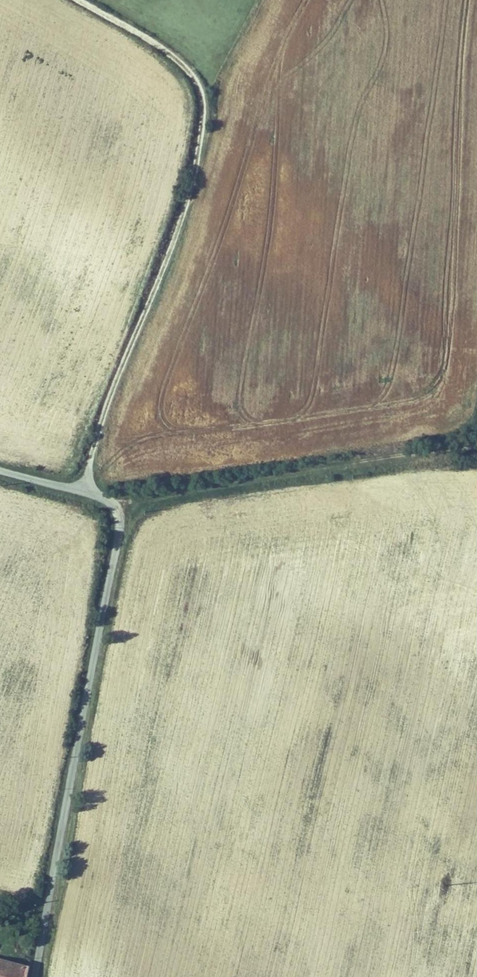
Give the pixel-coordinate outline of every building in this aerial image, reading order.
[(28,962),(0,956),(0,976),(25,976),(28,962)]
